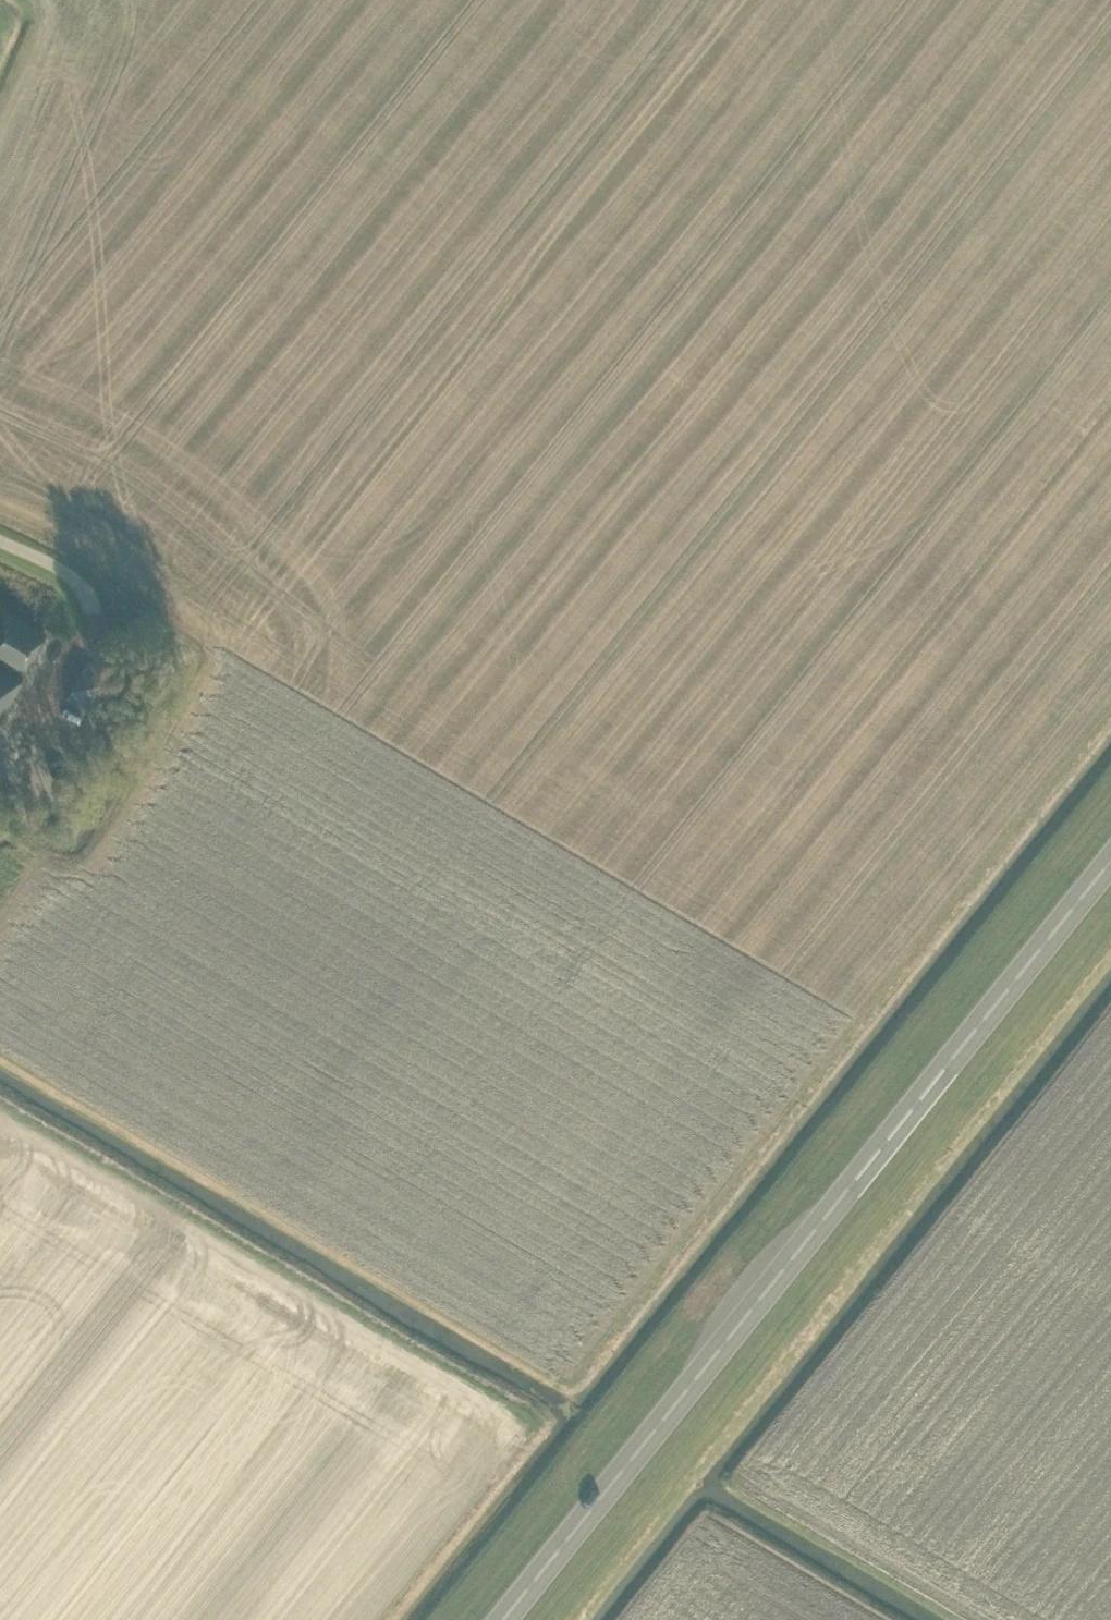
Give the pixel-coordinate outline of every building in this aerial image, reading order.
[(46,633),(0,604),(0,721),(22,681),(21,680),(46,633)] [(66,700),(96,717),(118,679),(89,662),(66,700)]
